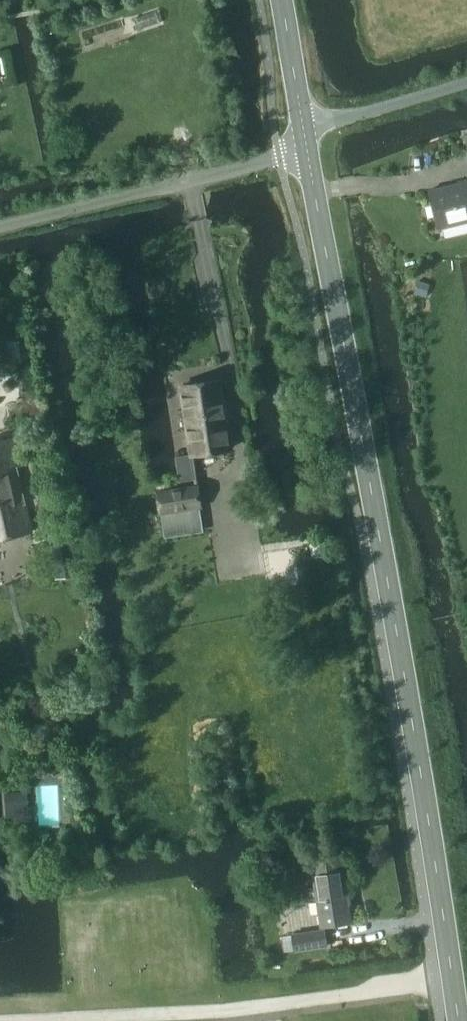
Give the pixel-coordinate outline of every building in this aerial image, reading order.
[(466,221),(466,180),(430,189),(440,228),(466,221)] [(193,456),(231,450),(220,379),(183,385),(193,456)] [(34,532),(15,460),(18,459),(12,437),(0,440),(0,541),(34,532)] [(181,480),(196,478),(192,453),(178,455),(181,480)] [(199,483),(156,490),(159,515),(162,515),(165,538),(185,535),(181,512),(203,508),(199,483)] [(315,560),(331,558),(329,544),(313,546),(315,560)] [(8,811),(31,810),(30,791),(7,792),(8,811)] [(350,922),(348,910),(350,910),(341,854),(311,859),(319,914),(320,914),(322,926),(350,922)] [(295,950),(328,945),(326,929),(293,934),(295,950)]
